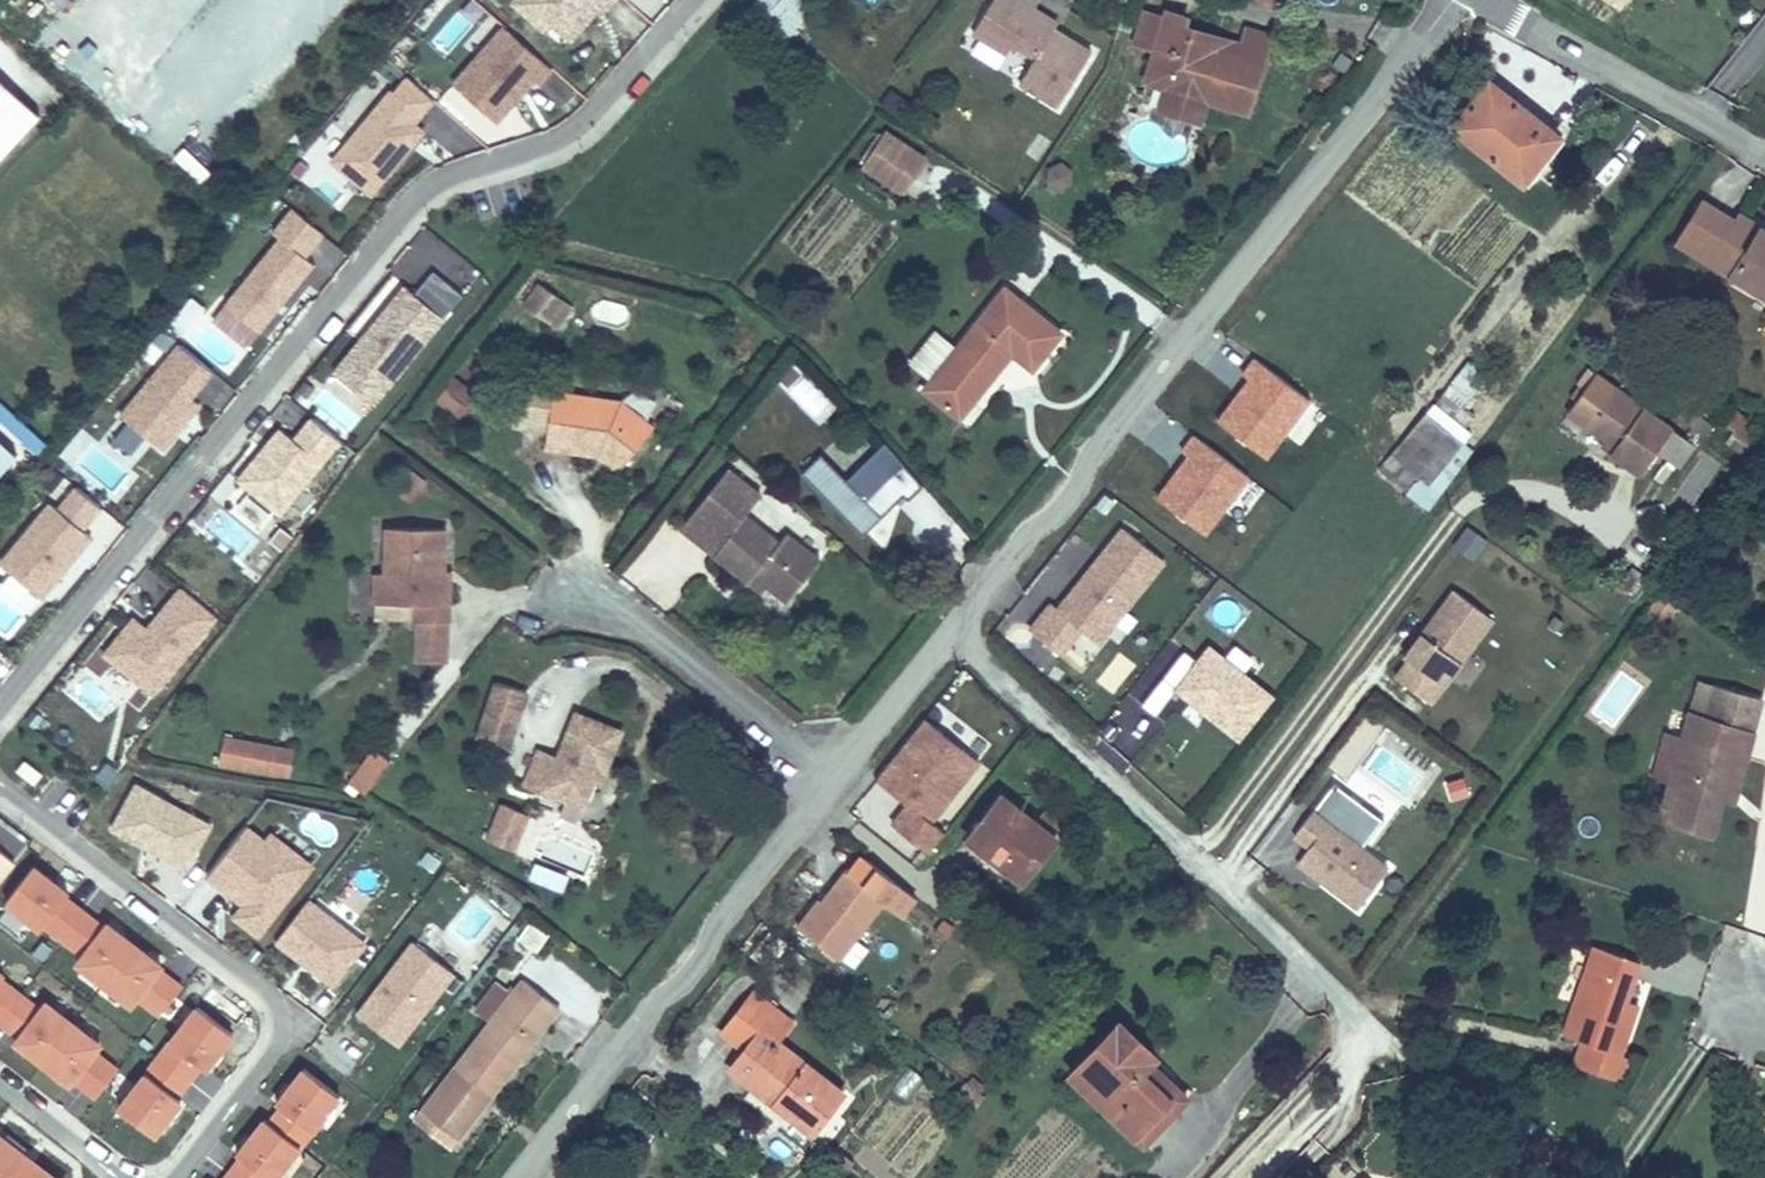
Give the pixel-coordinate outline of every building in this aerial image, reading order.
[(603,8),(608,12),(618,0),(514,0),(510,5),(543,34),(552,24),(573,42),(603,8)] [(816,8),(807,0),(756,0),(742,16),(779,49),(816,8)] [(1035,7),(1039,0),(995,0),(974,36),(1006,55),(1012,45),(1036,59),(1020,86),(1057,108),(1092,50),(1055,28),(1059,21),(1035,7)] [(1153,50),(1143,83),(1164,89),(1157,111),(1203,125),(1209,104),(1250,116),(1270,50),(1241,41),(1188,25),(1191,16),(1165,8),(1163,15),(1142,9),(1132,43),(1153,50)] [(555,70),(503,25),(452,83),(498,124),(535,82),(541,87),(555,70)] [(1245,26),(1241,41),(1270,50),(1275,34),(1245,26)] [(1454,114),(1528,167),(1567,119),(1491,65),(1454,114)] [(372,197),(427,132),(417,124),(436,102),(406,77),(388,100),(385,97),(330,163),(372,197)] [(0,79),(0,162),(42,117),(0,79)] [(904,196),(928,158),(886,131),(861,169),(904,196)] [(1764,303),(1764,228),(1737,212),(1734,217),(1699,197),(1670,246),(1764,303)] [(316,267),(306,259),(325,236),(291,208),(272,231),(280,237),(224,303),(260,333),(316,267)] [(415,294),(445,320),(464,298),(433,273),(415,294)] [(523,305),(557,329),(572,308),(538,284),(523,305)] [(1033,374),(1065,334),(1005,285),(955,347),(928,380),(919,390),(960,423),(1014,358),(1033,374)] [(374,405),(445,320),(415,294),(405,286),(333,370),(374,405)] [(928,380),(955,347),(934,330),(906,363),(928,380)] [(214,374),(178,343),(118,414),(164,453),(202,408),(192,399),(214,374)] [(1575,405),(1610,432),(1630,447),(1619,460),(1648,482),(1687,429),(1603,367),(1575,405)] [(479,395),(454,376),(434,402),(459,420),(479,395)] [(549,433),(554,391),(555,380),(521,376),(515,428),(549,433)] [(805,378),(793,391),(819,416),(831,402),(805,378)] [(625,403),(646,420),(660,401),(640,385),(625,403)] [(603,443),(629,461),(654,427),(646,420),(625,403),(621,400),(554,391),(549,433),(546,452),(597,457),(603,443)] [(1463,442),(1474,429),(1434,398),(1383,460),(1433,498),(1471,448),(1463,442)] [(279,516),(341,443),(310,417),(292,439),(280,429),(236,480),(279,516)] [(1630,447),(1610,432),(1599,446),(1619,460),(1630,447)] [(19,456),(0,438),(0,477),(19,456)] [(620,473),(629,461),(603,443),(597,457),(620,473)] [(883,444),(847,480),(821,454),(802,474),(865,536),(903,498),(909,503),(926,486),(883,444)] [(748,585),(753,579),(781,541),(747,515),(764,494),(730,468),(700,507),(720,522),(715,528),(726,537),(711,557),(748,585)] [(93,540),(84,532),(103,509),(74,485),(55,508),(48,502),(0,558),(0,563),(43,599),(93,540)] [(680,533),(711,557),(726,537),(715,528),(720,522),(700,507),(680,533)] [(1473,561),(1488,539),(1465,524),(1450,546),(1473,561)] [(1032,628),(1061,651),(1081,626),(1098,640),(1164,556),(1124,525),(1059,607),(1052,602),(1032,628)] [(413,623),(416,623),(450,623),(453,623),(453,573),(447,573),(448,529),(384,529),(384,574),(373,574),(372,605),(413,605),(413,623)] [(821,559),(787,533),(781,541),(753,579),(786,604),(821,559)] [(154,698),(218,619),(178,587),(145,628),(132,617),(101,655),(154,698)] [(1427,708),(1489,623),(1449,595),(1401,663),(1405,666),(1392,683),(1427,708)] [(450,623),(416,623),(415,662),(450,663),(450,623)] [(1164,674),(1240,733),(1273,692),(1211,643),(1200,657),(1186,646),(1164,674)] [(1747,753),(1761,691),(1712,679),(1704,711),(1696,737),(1680,734),(1679,735),(1666,782),(1658,814),(1711,829),(1719,797),(1733,748),(1747,753)] [(511,751),(529,695),(494,684),(475,739),(511,751)] [(1696,737),(1704,711),(1687,706),(1680,734),(1696,737)] [(536,749),(521,787),(565,804),(567,799),(587,807),(596,783),(603,785),(625,730),(575,710),(556,757),(536,749)] [(1666,782),(1679,735),(1663,730),(1650,777),(1666,782)] [(269,775),(274,746),(225,737),(220,766),(269,775)] [(294,749),(274,746),(269,775),(289,778),(294,749)] [(366,795),(391,760),(373,748),(348,782),(366,795)] [(1736,800),(1747,753),(1733,748),(1719,797),(1736,800)] [(1452,801),(1470,795),(1463,776),(1445,783),(1452,801)] [(188,872),(213,825),(134,782),(108,830),(188,872)] [(1017,882),(1050,840),(997,794),(961,836),(1017,882)] [(531,817),(500,805),(486,841),(517,853),(531,817)] [(1387,874),(1326,829),(1311,818),(1293,842),(1308,853),(1297,869),(1358,914),(1387,874)] [(206,879),(241,906),(231,918),(258,940),(316,866),(271,831),(265,839),(247,825),(206,879)] [(434,873),(442,862),(427,851),(419,862),(434,873)] [(16,865),(0,852),(0,884),(16,865)] [(813,893),(789,924),(831,957),(891,880),(855,852),(844,865),(841,863),(816,895),(813,893)] [(534,863),(528,878),(561,892),(568,877),(534,863)] [(71,894),(36,867),(5,907),(40,934),(44,929),(67,898),(71,894)] [(103,925),(67,898),(44,929),(79,956),(103,925)] [(332,990),(367,944),(310,900),(275,945),(332,990)] [(551,933),(531,919),(516,941),(536,955),(551,933)] [(165,966),(106,921),(103,925),(79,956),(72,965),(132,1010),(138,1001),(163,969),(165,966)] [(761,967),(781,941),(769,931),(748,957),(761,967)] [(399,1046),(455,974),(411,940),(355,1012),(399,1046)] [(1563,1037),(1584,1044),(1624,1057),(1636,1021),(1624,1017),(1629,1002),(1642,964),(1593,948),(1563,1037)] [(185,985),(163,969),(138,1001),(160,1018),(185,985)] [(751,1029),(768,1006),(732,977),(696,1020),(721,1041),(709,1054),(789,1119),(819,1083),(751,1029)] [(4,979),(0,984),(0,1025),(16,1037),(40,1006),(4,979)] [(419,1111),(437,1124),(460,1142),(562,1010),(522,979),(511,993),(490,1020),(419,1111)] [(490,1020),(511,993),(496,982),(475,1009),(490,1020)] [(105,1046),(45,1000),(40,1006),(16,1037),(12,1043),(72,1088),(76,1083),(100,1052),(105,1046)] [(1641,1006),(1629,1002),(1624,1017),(1636,1021),(1641,1006)] [(236,1037),(196,1006),(168,1043),(202,1069),(208,1073),(236,1037)] [(1068,1082),(1139,1154),(1188,1108),(1149,1069),(1158,1060),(1126,1026),(1068,1082)] [(202,1069),(168,1043),(145,1073),(179,1099),(202,1069)] [(1624,1057),(1584,1044),(1577,1068),(1625,1084),(1633,1060),(1624,1057)] [(120,1068),(100,1052),(76,1083),(97,1099),(120,1068)] [(903,1066),(890,1090),(906,1099),(919,1075),(903,1066)] [(342,1101),(302,1068),(274,1103),(281,1109),(311,1133),(314,1136),(342,1101)] [(145,1073),(117,1110),(157,1140),(185,1103),(179,1099),(145,1073)] [(299,1148),(311,1133),(281,1109),(269,1123),(299,1148)] [(430,1134),(437,1124),(419,1111),(412,1120),(430,1134)] [(235,1154),(241,1159),(264,1177),(280,1177),(303,1151),(299,1148),(269,1123),(264,1119),(235,1154)] [(1561,1150),(1540,1130),(1527,1143),(1548,1165),(1561,1150)] [(0,1132),(0,1177),(62,1177),(0,1132)] [(1548,1165),(1527,1143),(1521,1150),(1543,1170),(1548,1165)] [(241,1159),(225,1177),(264,1177),(241,1159)]
